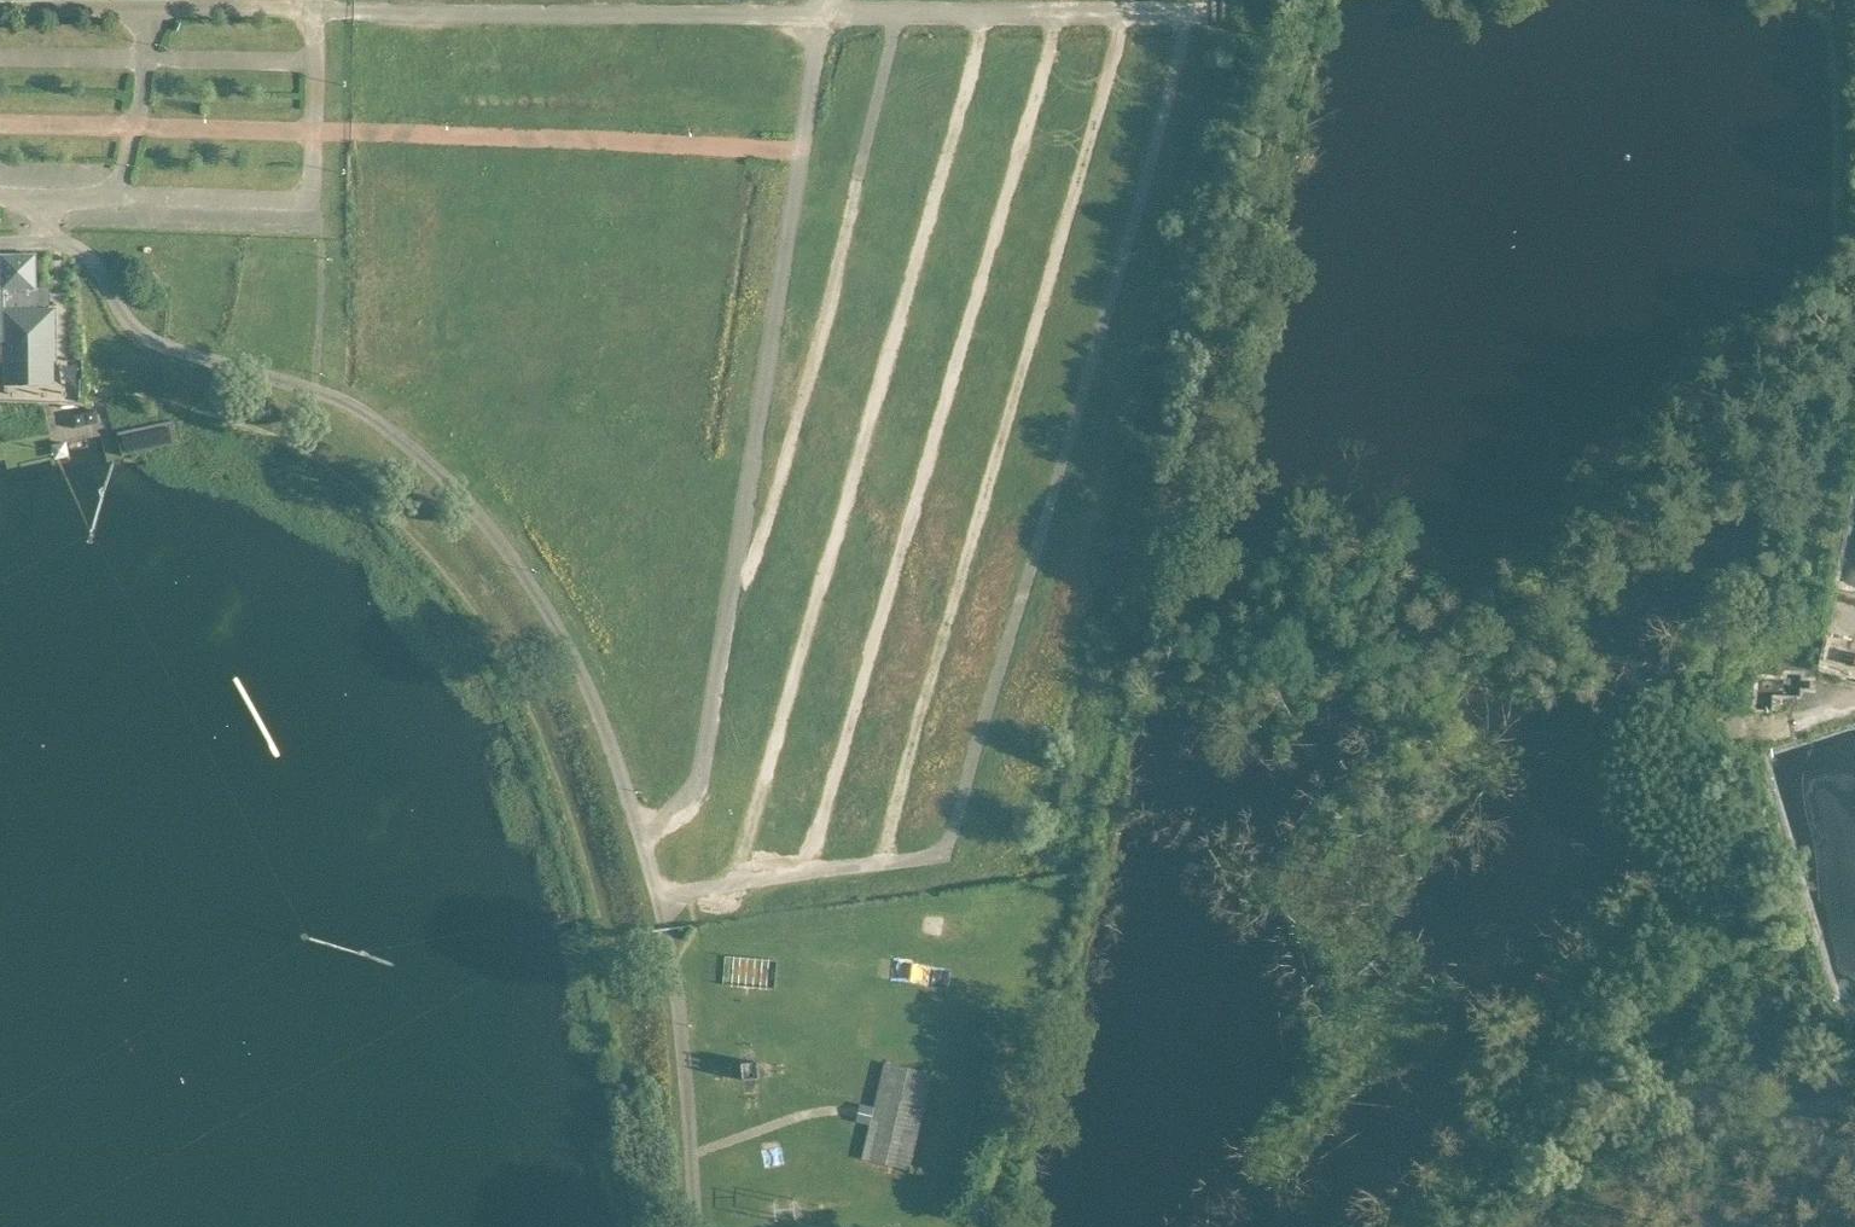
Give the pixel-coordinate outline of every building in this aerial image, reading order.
[(4,359),(4,361),(57,360),(57,332),(56,308),(50,308),(50,288),(37,289),(36,255),(2,255),(2,257),(3,260),(0,260),(0,359),(4,359)] [(51,361),(4,361),(4,368),(3,393),(50,392),(51,361)] [(912,1169),(932,1072),(884,1062),(863,1159),(912,1169)]
